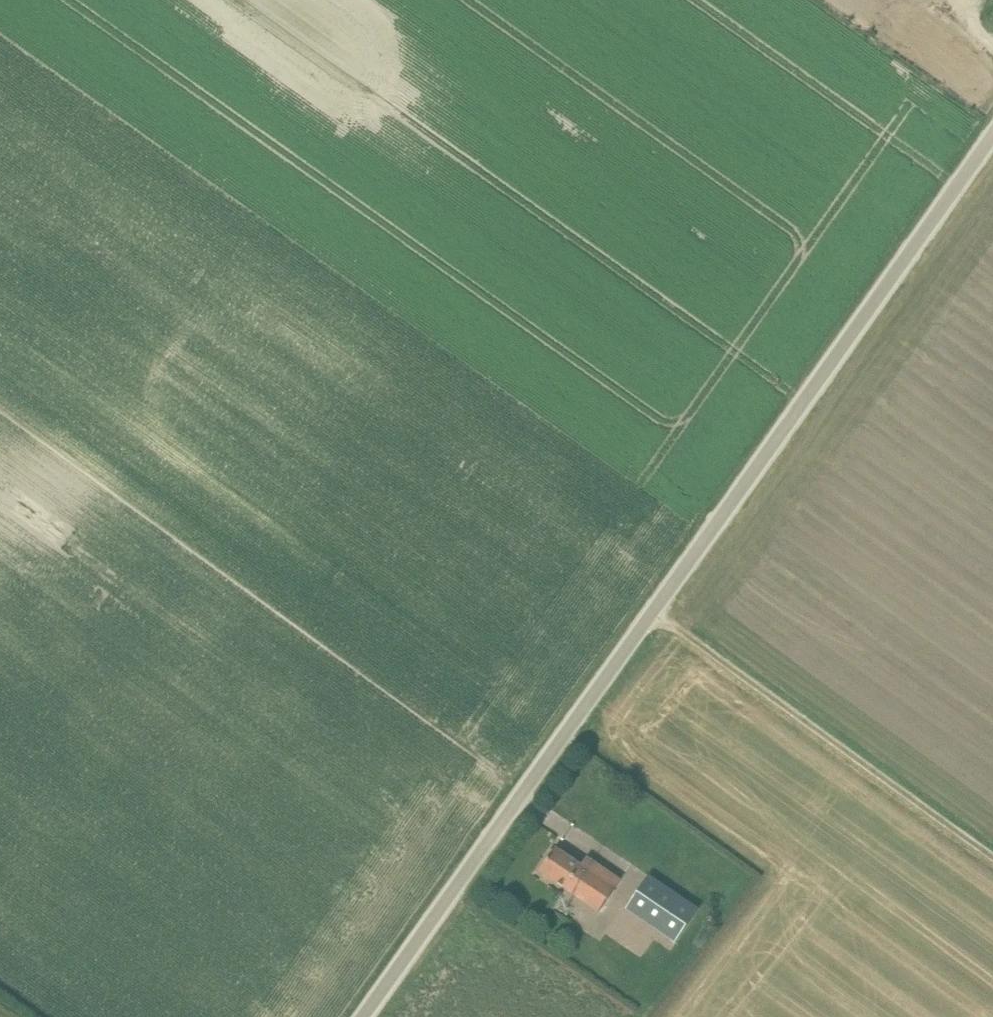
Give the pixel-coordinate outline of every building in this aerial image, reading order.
[(556,847),(540,871),(600,910),(621,880),(587,857),(582,865),(556,847)] [(699,908),(650,874),(627,908),(677,942),(699,908)]
